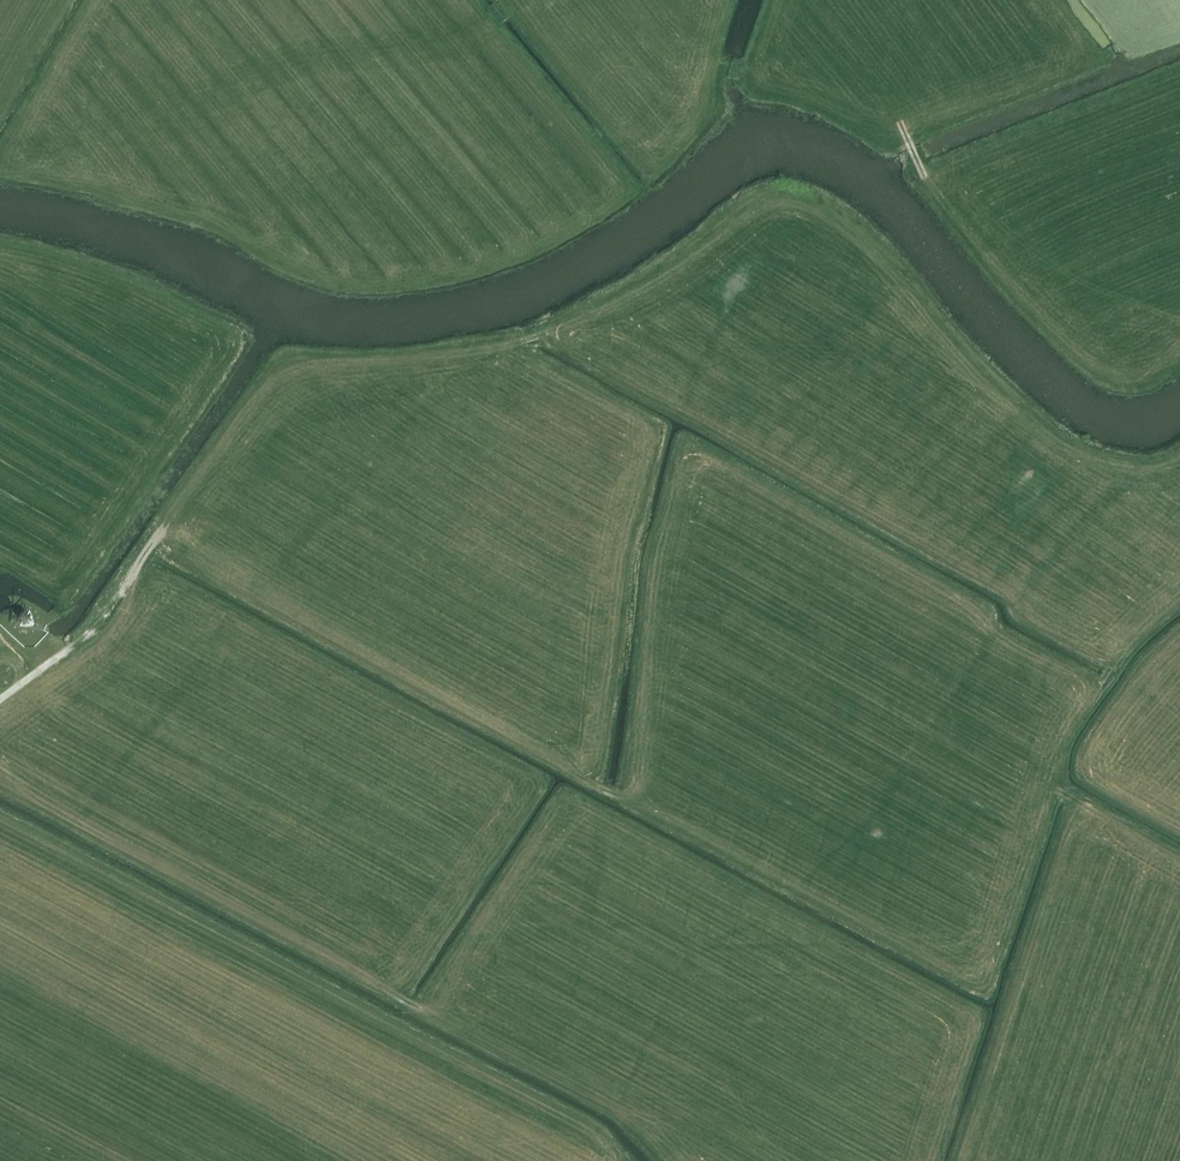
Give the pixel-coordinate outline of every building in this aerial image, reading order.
[(30,627),(35,621),(33,616),(30,613),(22,613),(19,617),(19,623),(23,627),(30,627)]
